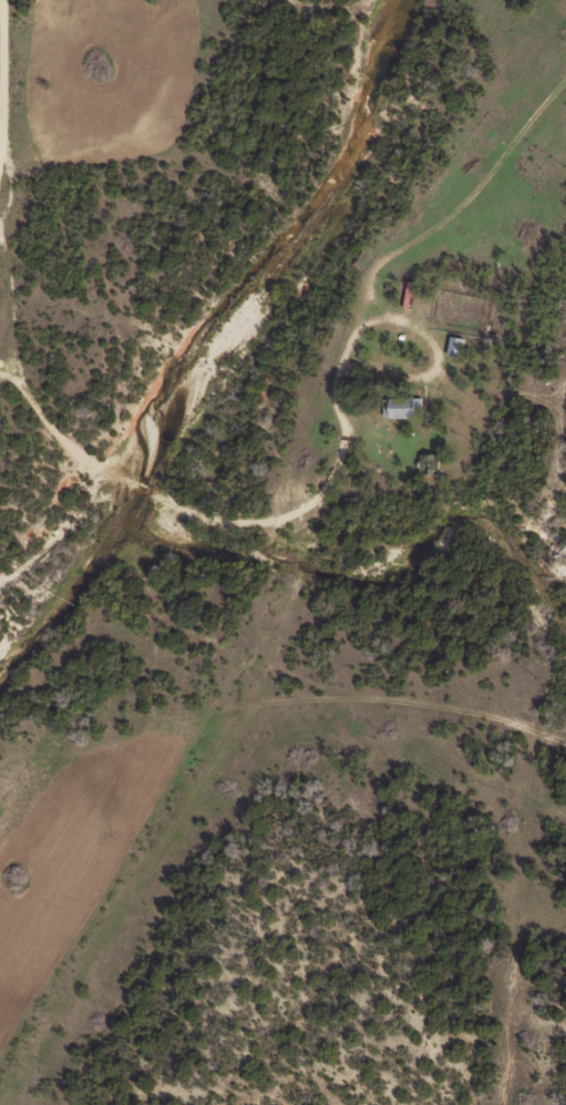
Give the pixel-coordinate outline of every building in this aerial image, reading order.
[(448,355),(462,358),(466,339),(452,336),(448,355)] [(385,418),(423,418),(423,398),(385,397),(385,418)]
